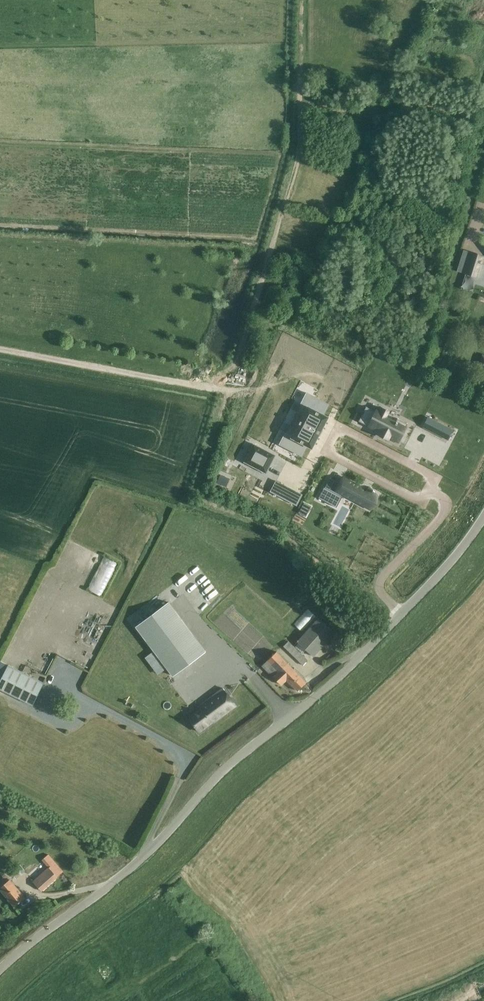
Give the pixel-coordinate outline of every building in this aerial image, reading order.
[(466,274),(477,278),(483,257),(473,253),(466,274)] [(279,444),(301,456),(306,446),(311,448),(317,438),(315,437),(320,427),(322,428),(327,417),(323,415),(328,405),(307,393),(301,404),(307,407),(302,416),(297,413),(290,425),(295,428),(290,437),(285,434),(279,444)] [(366,407),(358,422),(380,433),(379,435),(388,439),(389,437),(398,442),(407,424),(397,419),(395,422),(385,417),(388,412),(381,408),(379,407),(379,409),(378,409),(376,412),(366,407)] [(453,432),(428,419),(423,428),(448,441),(453,432)] [(245,461),(244,462),(245,463),(265,473),(266,473),(266,472),(268,469),(274,456),(275,455),(274,455),(254,445),(254,444),(253,445),(245,461)] [(340,483),(335,491),(342,495),(369,509),(370,508),(376,496),(377,495),(374,493),(375,492),(373,490),(372,491),(369,488),(365,492),(365,493),(362,492),(359,490),(360,489),(353,485),(352,485),(353,483),(343,477),(342,478),(340,483)] [(270,492),(279,496),(285,486),(276,481),(270,492)] [(324,487),(318,498),(331,505),(336,494),(325,488),(324,487)] [(102,556),(89,589),(103,595),(117,562),(102,556)] [(168,602),(135,627),(154,651),(151,653),(145,657),(158,674),(164,669),(166,668),(173,676),(206,652),(179,616),(168,602)] [(303,630),(315,615),(307,608),(294,624),(303,630)] [(334,633),(318,618),(297,642),(313,656),(334,633)] [(307,660),(288,641),(283,646),(302,665),(307,660)] [(276,652),(262,666),(281,685),(286,680),(297,691),(306,682),(276,652)] [(0,681),(0,689),(32,705),(44,682),(8,665),(0,681)] [(200,706),(202,708),(188,718),(199,732),(235,704),(223,688),(200,706)] [(41,890),(63,872),(55,862),(33,881),(41,890)] [(0,887),(0,889),(15,906),(25,897),(10,879),(0,887)]
